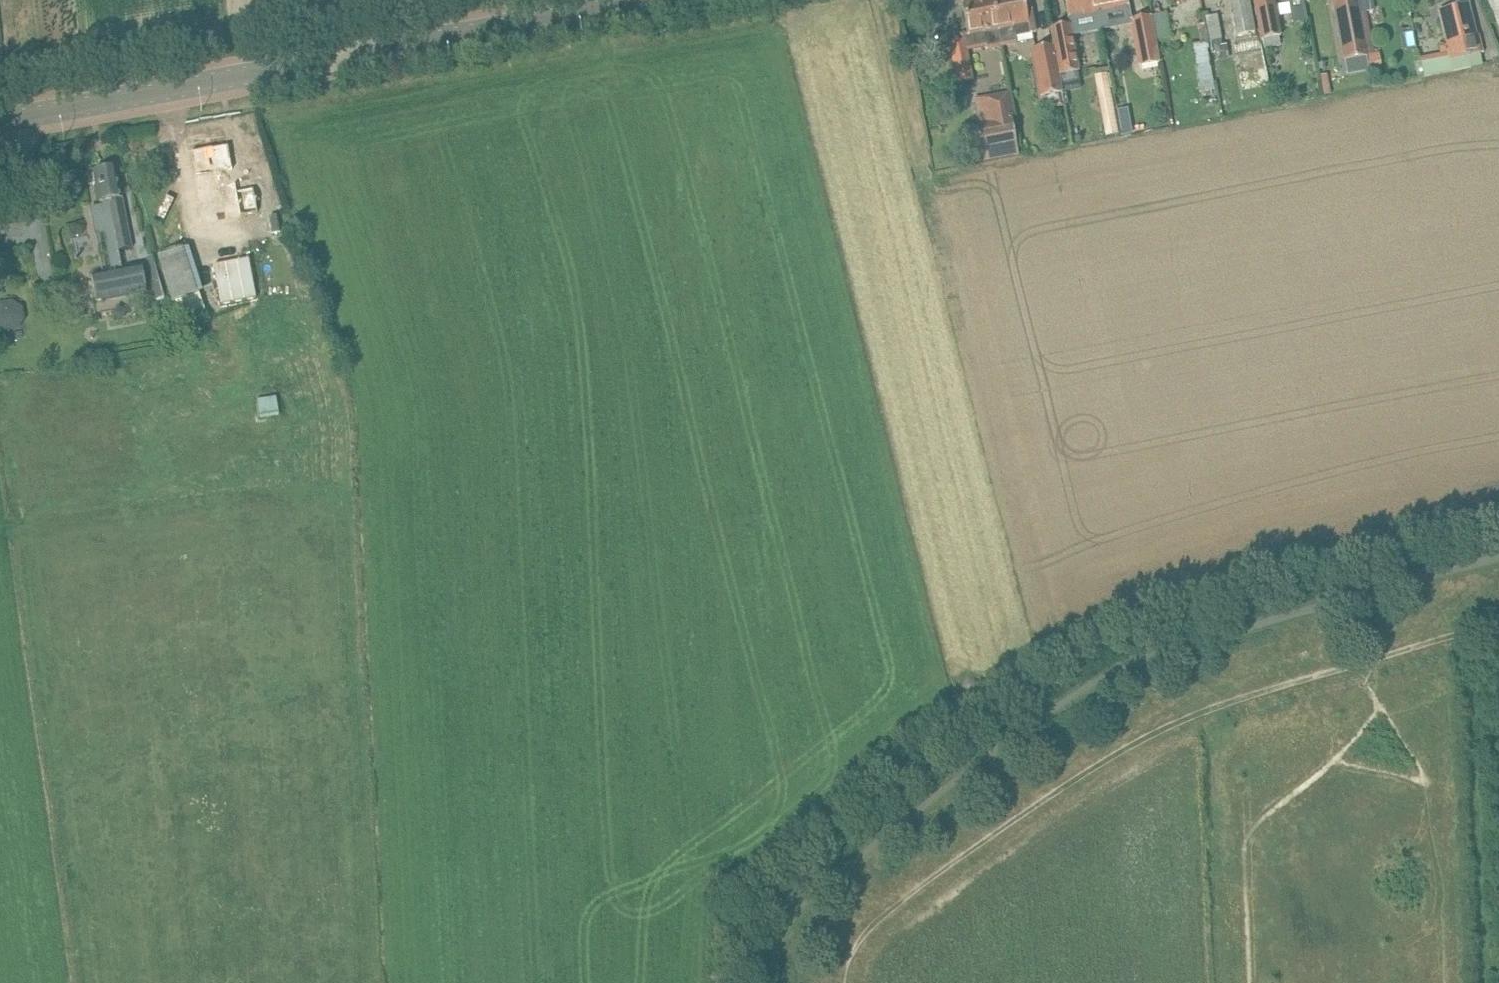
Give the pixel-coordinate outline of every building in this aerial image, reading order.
[(996,0),(985,0),(962,4),(968,34),(962,35),(963,41),(950,43),(957,83),(972,80),(967,49),(985,46),(986,48),(1004,45),(996,0)] [(1004,45),(1015,43),(1014,37),(1036,33),(1032,8),(1026,9),(1024,0),(996,0),(1004,45)] [(1100,15),(1097,0),(1065,0),(1068,16),(1083,14),(1084,18),(1100,15)] [(1100,15),(1113,13),(1112,8),(1129,5),(1128,0),(1097,0),(1100,15)] [(1238,36),(1238,39),(1233,40),(1235,53),(1258,49),(1250,0),(1232,0),(1238,36)] [(1263,40),(1264,48),(1280,45),(1279,37),(1280,37),(1274,0),(1254,0),(1261,40),(1263,40)] [(1289,1),(1293,22),(1307,20),(1304,0),(1289,0),(1289,1)] [(1343,60),(1368,56),(1358,0),(1332,0),(1343,60)] [(1374,10),(1372,0),(1358,0),(1361,13),(1374,10)] [(1498,32),(1498,0),(1487,0),(1498,32)] [(1482,52),(1471,2),(1439,9),(1452,72),(1470,69),(1468,55),(1482,52)] [(1219,12),(1205,15),(1207,30),(1221,28),(1219,12)] [(1158,40),(1170,38),(1166,13),(1154,15),(1158,40)] [(1409,16),(1412,37),(1428,34),(1424,13),(1409,16)] [(1151,16),(1132,20),(1130,23),(1138,66),(1160,62),(1151,16)] [(1200,43),(1191,45),(1200,93),(1215,90),(1207,49),(1209,48),(1204,24),(1197,25),(1200,43)] [(1081,89),(1078,71),(1069,26),(1052,29),(1055,47),(1063,92),(1081,89)] [(1063,92),(1055,47),(1032,51),(1040,96),(1063,92)] [(1259,52),(1237,53),(1238,65),(1260,64),(1259,52)] [(1428,76),(1425,58),(1420,59),(1423,76),(1428,76)] [(1104,136),(1118,133),(1106,70),(1093,72),(1104,136)] [(997,129),(981,132),(984,148),(1015,142),(1006,93),(990,96),(997,129)] [(1128,110),(1118,111),(1120,121),(1122,131),(1126,131),(1131,130),(1131,129),(1130,119),(1128,110)] [(258,212),(257,208),(253,188),(237,191),(228,145),(191,152),(204,222),(258,212)] [(94,172),(92,175),(93,179),(96,181),(98,190),(100,200),(98,201),(100,210),(93,212),(99,235),(108,233),(111,252),(115,271),(92,276),(98,303),(148,292),(143,266),(124,270),(120,250),(131,248),(128,230),(120,186),(116,167),(94,171),(94,172)] [(283,280),(275,282),(277,289),(285,287),(283,280)] [(199,293),(176,300),(183,320),(206,312),(199,293)] [(5,332),(18,329),(25,319),(23,307),(12,300),(0,302),(0,328),(5,332)]
